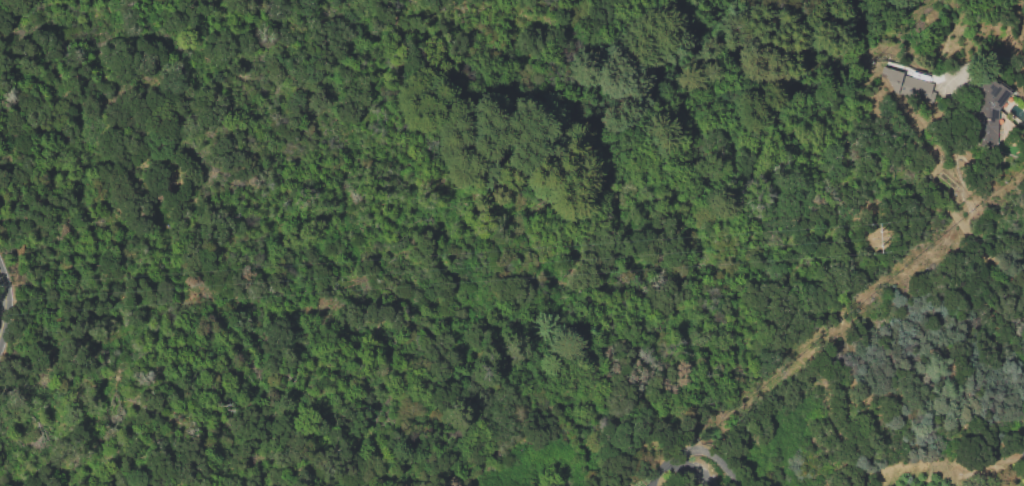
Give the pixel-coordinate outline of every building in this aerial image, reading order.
[(935,82),(883,68),(878,87),(930,102),(935,82)] [(980,100),(999,77),(1020,94),(1006,110),(1004,128),(990,136),(975,120),(986,108),(980,100)]
